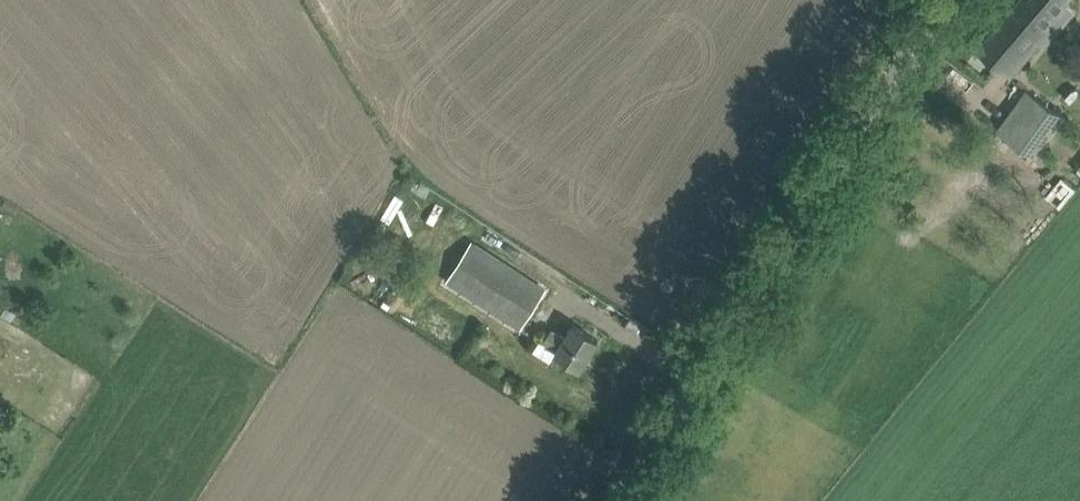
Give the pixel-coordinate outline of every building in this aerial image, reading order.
[(1066,0),(1020,0),(979,48),(1011,76),(1050,30),(1044,26),(1066,0)] [(994,128),(1035,159),(1067,116),(1026,85),(994,128)] [(448,278),(523,325),(546,289),(471,241),(448,278)] [(581,367),(599,339),(574,323),(566,335),(553,327),(545,340),(541,338),(534,348),(551,359),(556,351),(581,367)]
